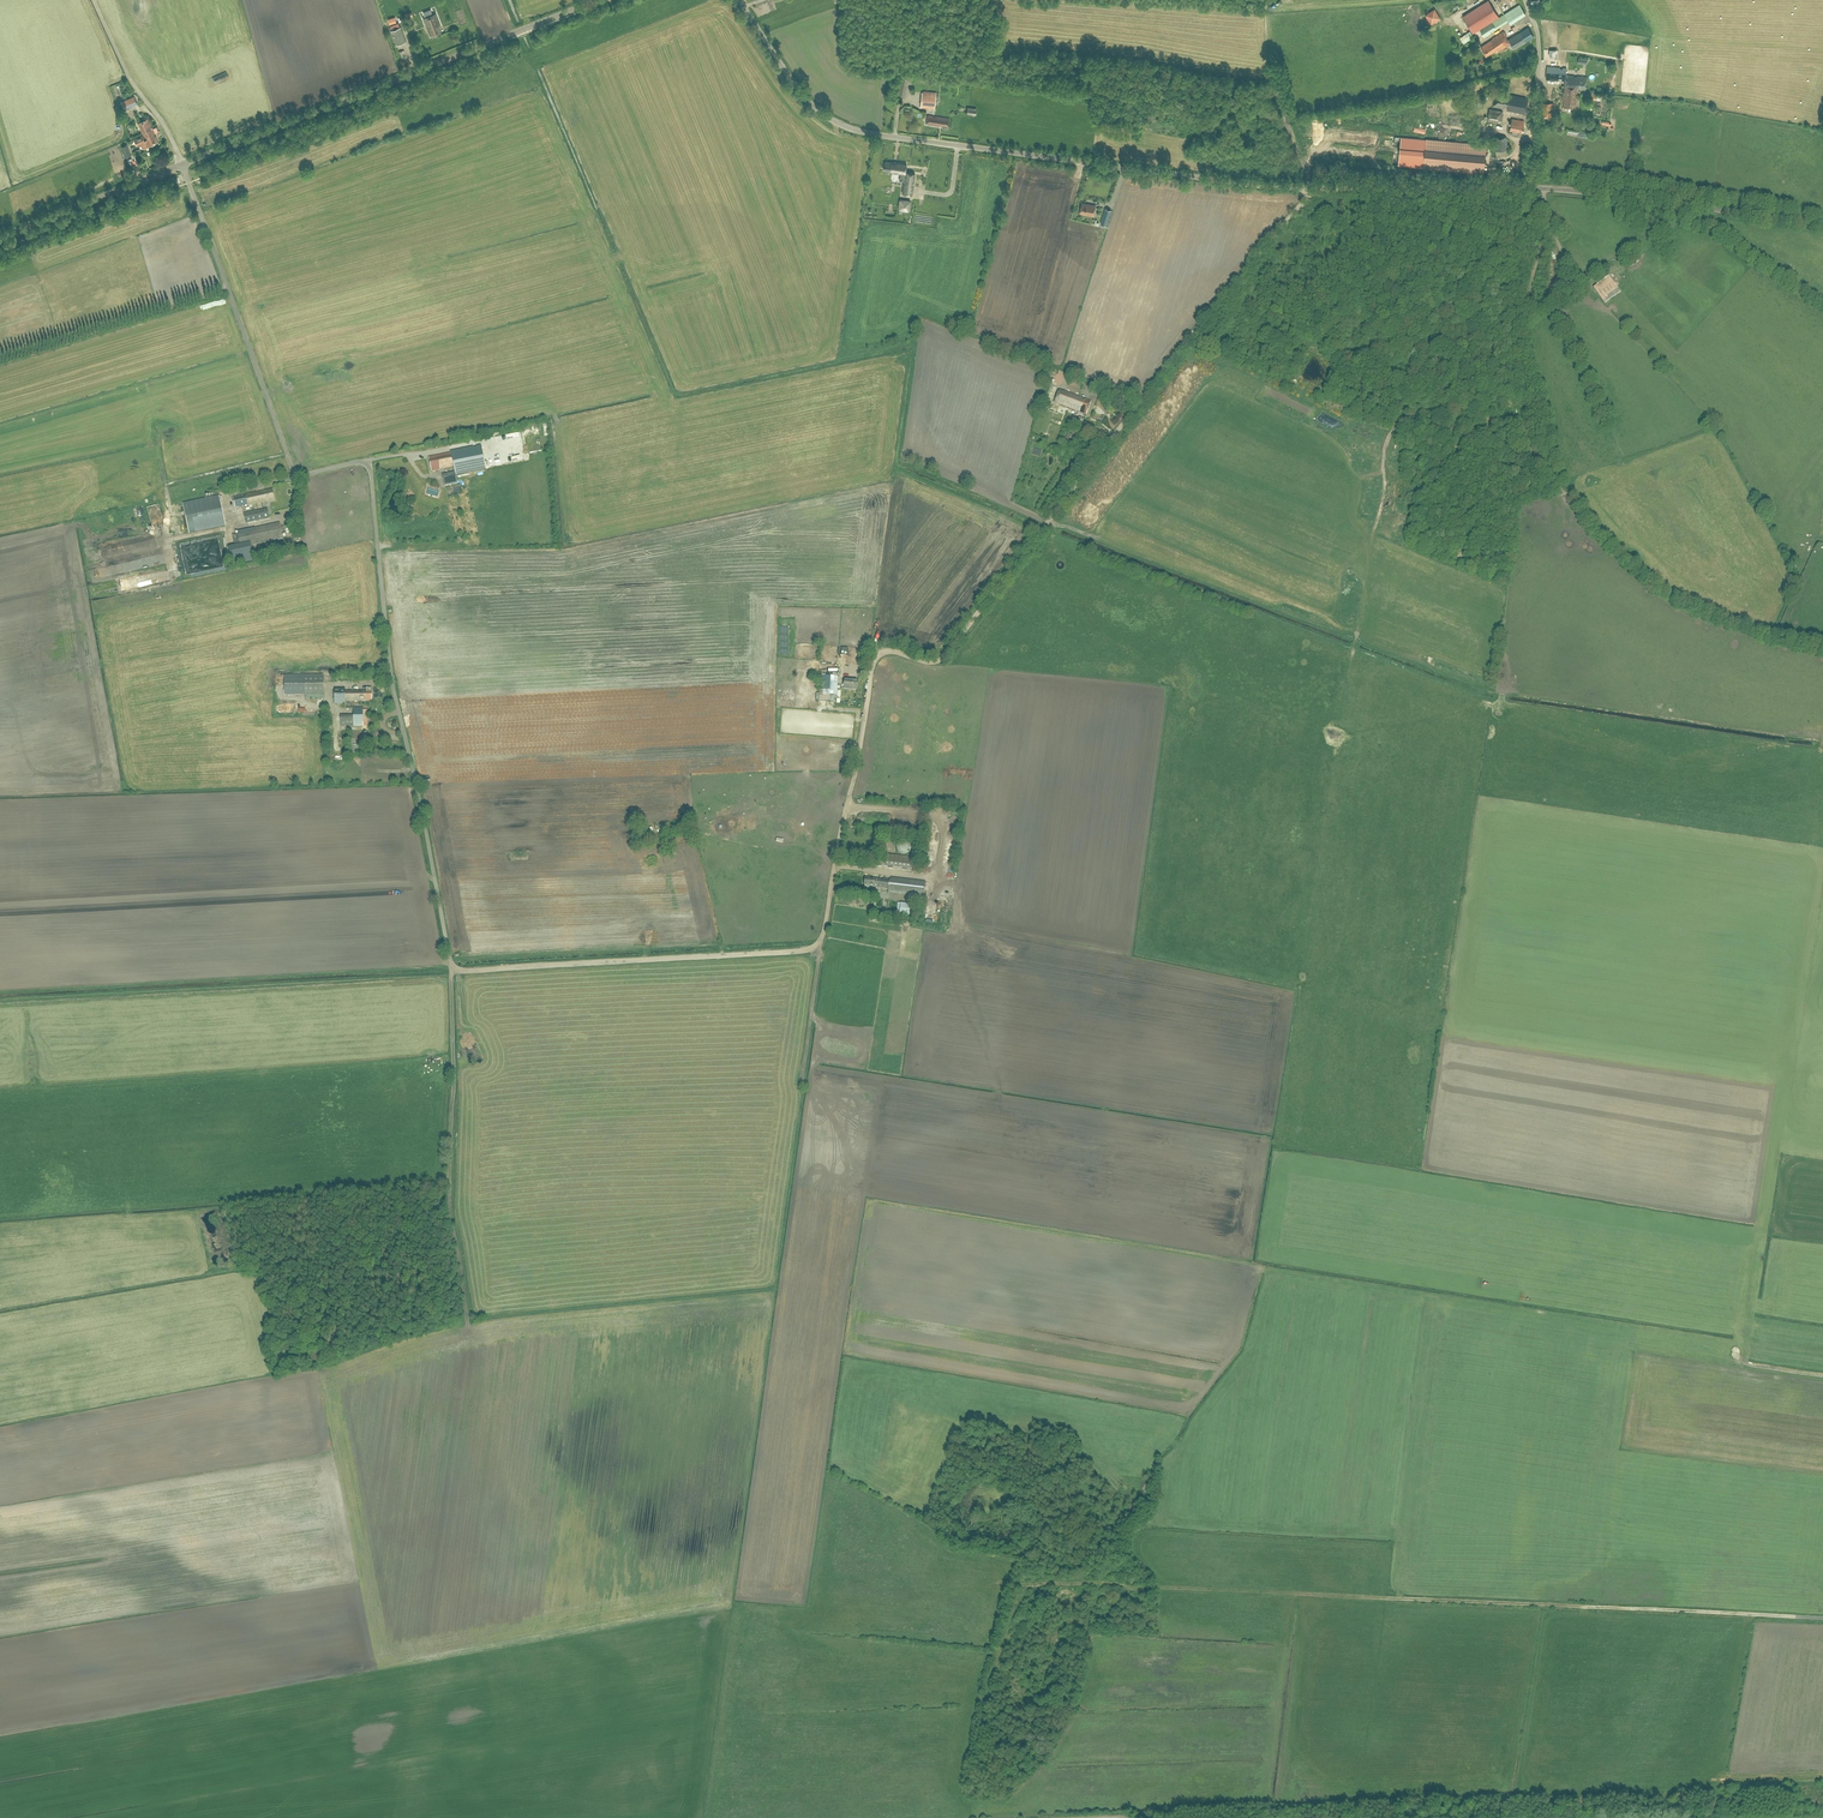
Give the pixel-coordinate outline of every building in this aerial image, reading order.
[(1488,0),(1463,16),(1473,32),(1479,29),(1484,36),(1509,21),(1510,23),(1525,13),(1519,4),(1499,17),(1488,0)] [(1436,8),(1426,14),(1432,24),(1442,18),(1436,8)] [(430,36),(442,32),(440,27),(440,26),(435,13),(423,18),(427,28),(429,27),(430,31),(428,31),(430,36)] [(400,27),(391,30),(396,45),(406,41),(400,27)] [(1486,56),(1496,49),(1497,51),(1511,42),(1515,48),(1534,36),(1528,27),(1509,38),(1504,31),(1490,40),(1480,46),(1486,56)] [(1464,34),(1468,40),(1474,36),(1470,30),(1464,34)] [(1565,80),(1563,107),(1575,107),(1577,88),(1585,88),(1586,76),(1565,74),(1566,67),(1547,66),(1546,78),(1565,80)] [(213,78),(215,83),(228,77),(226,72),(213,78)] [(936,93),(922,91),(920,106),(934,108),(936,93)] [(1479,95),(1484,99),(1488,94),(1483,91),(1479,95)] [(1497,91),(1494,106),(1503,107),(1503,105),(1507,106),(1512,107),(1514,95),(1501,93),(1501,92),(1497,91)] [(122,101),(125,108),(137,103),(134,95),(122,101)] [(1503,110),(1489,108),(1488,121),(1498,123),(1498,120),(1502,120),(1503,110)] [(949,118),(935,115),(934,116),(933,116),(933,115),(927,114),(926,122),(931,123),(931,124),(939,126),(939,125),(942,125),(941,127),(947,128),(949,118)] [(148,118),(137,123),(138,126),(140,126),(143,132),(146,139),(145,140),(143,135),(134,138),(137,145),(140,144),(142,148),(158,142),(152,127),(148,118)] [(1520,136),(1523,120),(1512,118),(1509,133),(1520,136)] [(1419,161),(1478,172),(1484,145),(1425,134),(1419,161)] [(1496,156),(1509,154),(1506,136),(1493,138),(1496,156)] [(131,155),(127,144),(121,146),(125,157),(131,155)] [(885,161),(884,170),(892,171),(892,172),(904,174),(905,173),(905,171),(906,162),(893,161),(893,162),(885,161)] [(902,193),(912,194),(915,173),(905,171),(905,173),(904,174),(902,193)] [(900,208),(910,209),(911,200),(901,199),(900,208)] [(1096,205),(1082,202),(1080,213),(1094,215),(1096,205)] [(1111,210),(1106,208),(1101,223),(1106,225),(1111,210)] [(1629,265),(1634,262),(1634,261),(1640,256),(1638,253),(1631,257),(1626,261),(1629,265)] [(1556,274),(1557,278),(1555,279),(1558,286),(1566,283),(1565,278),(1564,273),(1566,272),(1565,269),(1556,272),(1556,274)] [(1620,291),(1614,284),(1615,283),(1607,272),(1594,282),(1597,285),(1593,288),(1605,303),(1620,291)] [(1046,406),(1053,386),(1051,384),(1052,379),(1049,378),(1048,383),(1041,404),(1046,406)] [(1091,402),(1081,399),(1081,398),(1065,392),(1064,392),(1060,391),(1055,404),(1060,406),(1059,407),(1075,412),(1086,416),(1091,402)] [(431,472),(441,470),(440,469),(453,466),(455,472),(443,475),(445,486),(457,484),(455,475),(486,469),(481,446),(477,447),(477,450),(470,452),(469,448),(451,452),(451,454),(429,458),(431,472)] [(274,501),(272,490),(263,492),(233,498),(235,509),(268,501),(269,502),(274,501)] [(183,504),(189,534),(226,526),(219,496),(183,504)] [(244,517),(245,524),(259,521),(269,518),(269,515),(267,510),(258,512),(258,513),(244,517)] [(238,532),(238,534),(232,536),(235,548),(241,546),(241,548),(283,539),(282,534),(285,533),(283,528),(281,528),(279,523),(238,532)] [(165,537),(171,536),(170,526),(163,527),(165,537)] [(153,549),(152,540),(141,541),(142,550),(153,549)] [(128,545),(118,549),(121,556),(135,550),(133,544),(128,546),(128,545)] [(118,573),(118,568),(123,568),(122,565),(113,565),(113,573),(118,573)] [(179,566),(170,569),(173,578),(182,575),(179,566)] [(323,676),(284,676),(284,695),(323,695),(323,676)] [(834,696),(837,695),(840,696),(840,691),(838,691),(838,687),(837,687),(838,677),(837,677),(821,676),(820,691),(819,701),(833,702),(833,704),(837,704),(837,699),(834,699),(834,696)] [(856,690),(857,680),(848,680),(848,678),(844,677),(843,689),(856,690)] [(334,689),(334,703),(334,704),(341,704),(345,704),(345,702),(372,701),(371,688),(366,688),(366,692),(359,692),(359,691),(345,691),(345,689),(334,689)] [(353,727),(363,727),(368,726),(368,711),(363,710),(363,708),(353,708),(353,716),(340,716),(340,727),(353,727)] [(672,826),(664,827),(656,829),(657,835),(659,835),(659,833),(673,831),(672,826)] [(642,834),(643,838),(644,841),(651,837),(651,835),(649,831),(642,834)] [(910,850),(911,848),(910,846),(909,844),(907,842),(905,842),(902,842),(899,843),(897,845),(897,847),(897,850),(898,852),(900,854),(901,855),(902,855),(904,855),(906,855),(909,853),(910,852),(910,851),(910,850)] [(913,858),(907,857),(884,855),(883,866),(911,870),(913,858)] [(876,859),(875,866),(882,867),(883,860),(876,859)] [(925,882),(907,880),(891,878),(891,881),(869,878),(865,877),(864,886),(872,887),(872,888),(888,890),(888,892),(923,897),(925,882)] [(897,903),(896,915),(909,917),(910,905),(897,903)] [(814,1226),(820,1189),(813,1188),(808,1226),(814,1226)]
